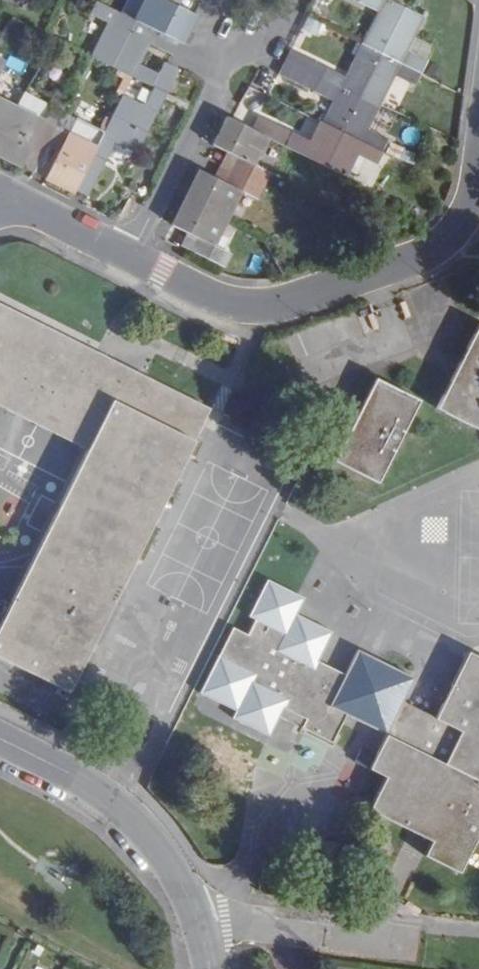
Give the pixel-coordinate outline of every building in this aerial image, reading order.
[(92,56),(151,86),(165,93),(178,68),(167,64),(163,61),(157,73),(135,62),(127,59),(137,38),(146,42),(145,43),(170,55),(177,41),(152,28),(135,19),(96,0),(94,0),(89,12),(108,22),(92,56)] [(135,19),(152,28),(177,41),(178,42),(191,16),(176,8),(167,3),(168,0),(145,0),(135,19)] [(390,0),(358,0),(377,9),(361,42),(418,71),(425,57),(406,48),(412,35),(421,16),(390,0)] [(327,41),(333,29),(307,16),(301,28),(327,41)] [(430,46),(412,35),(406,48),(425,57),(430,46)] [(127,59),(135,62),(145,43),(146,42),(137,38),(127,59)] [(289,48),(288,51),(283,61),(332,84),(377,105),(393,74),(412,83),(418,71),(361,42),(355,55),(360,58),(350,78),(321,64),(289,48)] [(333,113),(327,110),(321,122),(379,151),(385,138),(366,128),(377,105),(332,84),(283,61),(276,74),(337,104),(333,113)] [(123,144),(137,151),(165,93),(151,86),(142,106),(120,94),(101,133),(94,148),(74,188),(86,194),(117,133),(127,137),(123,144)] [(38,121),(46,106),(21,93),(12,107),(38,121)] [(12,107),(0,101),(0,130),(12,107)] [(38,121),(12,107),(0,130),(0,156),(16,164),(30,138),(43,145),(59,112),(46,106),(38,121)] [(73,119),(59,112),(43,145),(57,151),(44,178),(71,191),(74,188),(94,148),(65,134),(73,119)] [(353,154),(372,164),(379,151),(321,122),(310,144),(255,118),(249,130),(266,138),(342,175),(353,154)] [(94,148),(101,133),(73,119),(65,134),(94,148)] [(225,152),(236,157),(229,170),(263,187),(264,186),(275,191),(281,178),(270,173),(253,165),(266,138),(249,130),(226,119),(212,145),(225,152)] [(43,145),(30,138),(16,164),(30,171),(43,145)] [(44,178),(57,151),(43,145),(30,171),(44,178)] [(229,170),(236,157),(225,152),(218,165),(229,170)] [(229,170),(218,165),(212,178),(223,183),(229,170)] [(212,178),(199,171),(186,199),(227,218),(240,192),(257,200),(263,187),(229,170),(223,183),(212,178)] [(230,254),(213,245),(227,218),(186,199),(172,225),(187,233),(181,246),(224,267),(230,254)] [(87,448),(21,581),(0,623),(0,655),(70,689),(74,680),(168,489),(194,437),(209,407),(138,371),(106,355),(0,302),(0,405),(87,448)] [(476,329),(434,412),(478,434),(478,330),(476,329)] [(377,487),(418,403),(374,382),(332,465),(377,487)] [(371,808),(413,828),(434,838),(426,855),(461,871),(477,839),(478,839),(478,654),(470,649),(454,683),(445,701),(438,716),(404,699),(415,676),(358,648),(346,674),(318,660),(332,630),(297,613),(304,598),(298,595),(265,579),(247,617),(254,620),(246,634),(231,627),(199,690),(235,708),(231,716),(269,734),(280,713),(288,695),(310,706),(303,724),(332,740),(346,712),(388,733),(380,751),(373,766),(387,774),(371,808)] [(288,695),(280,713),(303,724),(310,706),(288,695)] [(373,766),(380,751),(366,745),(359,759),(373,766)]
